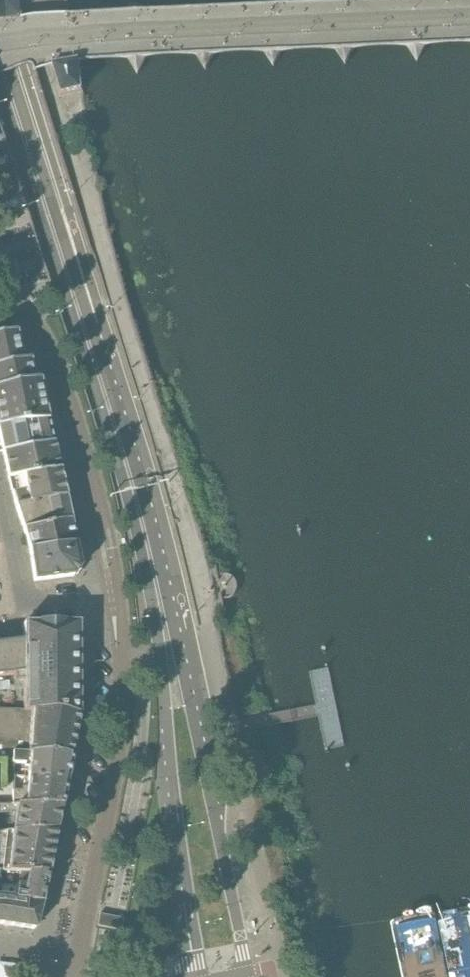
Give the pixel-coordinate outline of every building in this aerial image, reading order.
[(78,59),(53,62),(63,94),(82,90),(78,59)] [(49,420),(49,418),(48,418),(39,379),(34,380),(31,359),(23,361),(18,330),(0,334),(0,426),(49,420)] [(54,444),(49,420),(0,426),(0,433),(4,452),(54,444)] [(23,476),(59,470),(54,444),(4,452),(10,478),(10,479),(23,476)] [(17,506),(31,504),(66,499),(59,471),(60,471),(59,470),(23,476),(10,479),(14,492),(17,506)] [(66,499),(31,504),(17,506),(24,529),(37,527),(71,521),(66,499)] [(71,521),(37,527),(24,529),(29,550),(42,549),(75,545),(71,521)] [(75,545),(42,549),(29,550),(34,582),(51,580),(73,577),(80,567),(75,545)] [(79,646),(79,624),(51,624),(22,624),(24,641),(19,642),(0,644),(0,677),(22,674),(24,673),(24,710),(60,711),(79,715),(79,646)] [(71,757),(79,715),(60,711),(24,710),(0,709),(0,760),(13,760),(13,752),(71,757)] [(28,778),(66,782),(71,757),(13,752),(13,760),(29,763),(28,778)] [(13,805),(61,806),(66,782),(28,778),(27,791),(12,791),(13,805)] [(56,830),(61,806),(13,805),(0,805),(0,814),(16,814),(13,831),(56,830)] [(28,873),(48,873),(56,830),(13,831),(8,870),(28,873)] [(16,898),(41,903),(48,873),(28,873),(23,895),(17,893),(16,898)] [(34,930),(41,903),(16,898),(4,897),(0,897),(0,924),(34,930)] [(116,905),(111,928),(121,930),(126,907),(116,905)]
